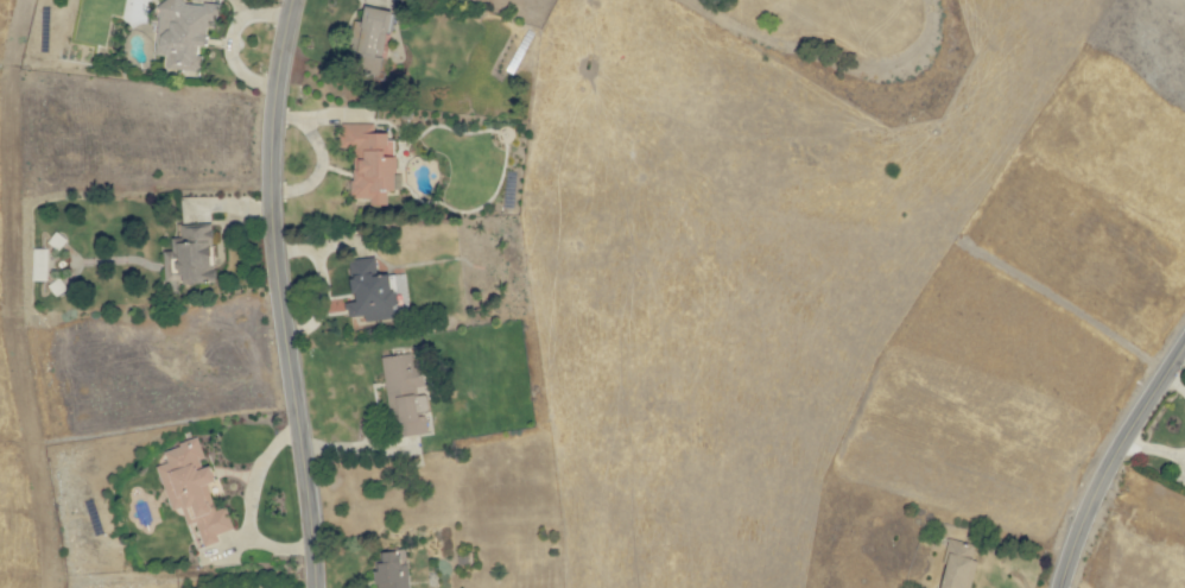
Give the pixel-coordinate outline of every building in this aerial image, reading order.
[(167,56),(166,71),(197,73),(199,48),(206,48),(206,30),(216,30),(217,4),(180,3),(180,0),(158,0),(156,56),(167,56)] [(354,21),(351,42),(359,44),(356,62),(381,67),(391,11),(364,6),(361,22),(354,21)] [(393,192),(395,134),(373,133),(373,125),(341,123),(340,147),(354,148),(352,204),(379,206),(380,192),(393,192)] [(164,284),(216,282),(216,267),(212,267),(210,226),(180,227),(180,238),(171,238),(171,252),(163,252),(164,284)] [(349,259),(352,302),(347,303),(348,317),(365,316),(365,321),(396,319),(394,301),(408,300),(405,273),(376,276),(375,258),(349,259)] [(381,358),(393,439),(428,433),(425,416),(419,417),(419,411),(428,409),(425,391),(424,391),(421,367),(413,368),(411,353),(381,358)] [(156,467),(171,511),(182,508),(188,526),(196,524),(204,549),(219,544),(216,535),(234,529),(225,505),(215,508),(207,485),(215,482),(209,464),(207,464),(198,439),(163,450),(168,463),(156,467)] [(976,561),(972,560),(975,544),(948,540),(940,587),(971,587),(976,561)] [(408,564),(406,564),(405,550),(381,552),(382,564),(376,564),(378,587),(409,587),(408,564)]
